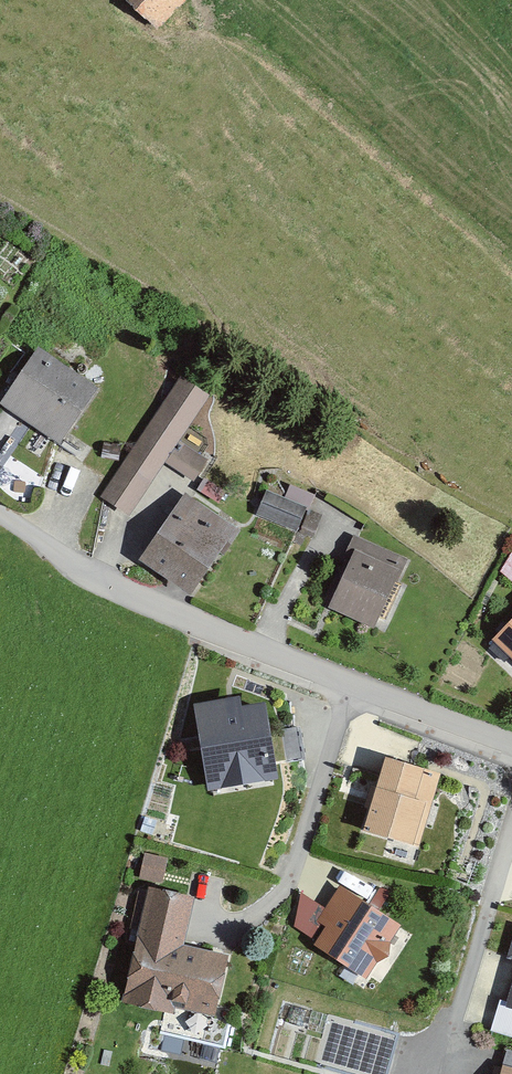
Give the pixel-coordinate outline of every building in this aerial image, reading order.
[(157,36),(186,0),(112,0),(157,36)] [(35,352),(0,401),(0,410),(55,449),(94,393),(35,352)] [(206,401),(177,382),(98,501),(127,520),(162,466),(176,446),(206,401)] [(176,446),(162,466),(189,484),(203,464),(176,446)] [(117,451),(99,448),(98,460),(116,463),(117,451)] [(282,503),(263,495),(253,519),(292,534),(301,512),(305,514),(311,499),(287,490),(282,503)] [(233,534),(181,498),(135,565),(188,600),(233,534)] [(401,563),(350,540),(339,564),(346,567),(324,614),(369,635),(401,563)] [(499,565),(511,575),(511,549),(499,565)] [(489,646),(511,668),(511,622),(489,646)] [(237,713),(235,700),(191,707),(204,794),(274,784),(262,709),(237,713)] [(436,780),(382,763),(360,834),(414,851),(436,780)] [(165,861),(141,855),(135,881),(158,887),(165,861)] [(179,950),(189,900),(143,890),(119,1000),(123,1001),(122,1009),(170,1019),(171,1011),(211,1020),(224,960),(179,950)] [(396,932),(336,891),(313,925),(321,931),(309,948),(362,983),(396,932)] [(503,962),(511,964),(511,933),(503,962)] [(503,1005),(496,1003),(487,1035),(511,1043),(511,976),(503,1005)]
